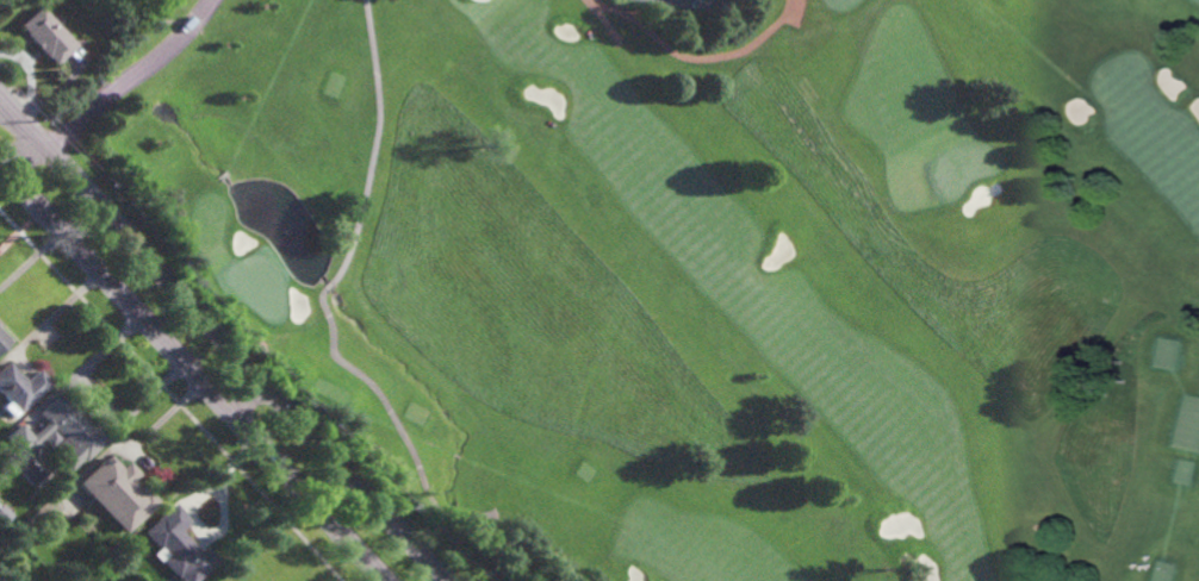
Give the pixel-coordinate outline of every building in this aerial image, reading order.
[(727,11),(729,0),(656,0),(727,11)] [(50,64),(45,58),(44,60),(21,33),(23,33),(15,26),(38,7),(72,46),(50,64)] [(10,339),(0,349),(0,329),(10,339)] [(12,418),(0,406),(6,401),(0,395),(0,367),(7,361),(25,380),(36,369),(49,382),(12,418)] [(66,405),(67,402),(89,426),(91,425),(104,439),(81,460),(79,457),(66,470),(55,457),(57,455),(49,446),(60,437),(50,427),(29,448),(26,445),(18,452),(4,437),(18,423),(29,435),(45,420),(37,412),(56,394),(66,405)] [(118,467),(124,461),(135,473),(129,480),(139,492),(143,488),(154,501),(122,531),(76,482),(106,455),(118,467)] [(3,524),(12,515),(1,503),(0,504),(0,521),(3,524)] [(213,560),(189,580),(179,580),(174,575),(172,576),(157,561),(164,555),(156,546),(155,548),(139,531),(156,516),(169,529),(173,526),(195,550),(200,545),(213,560)]
